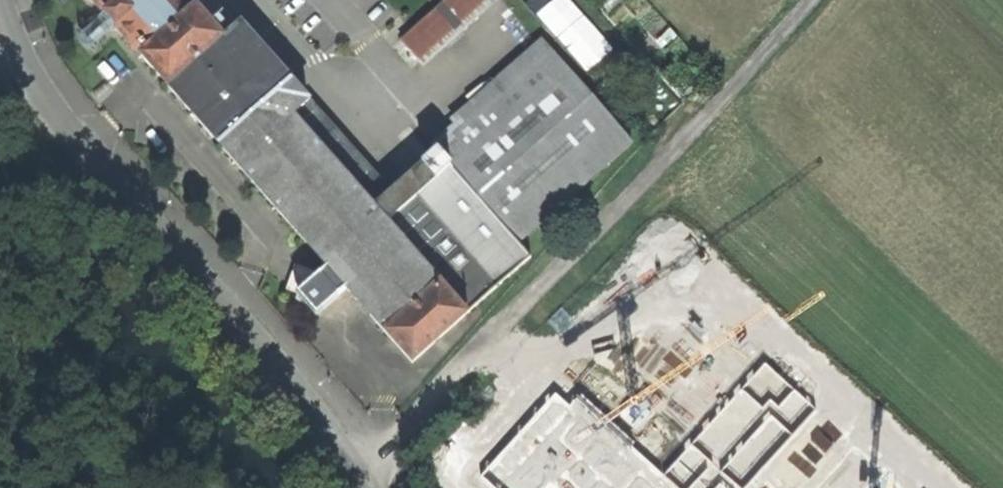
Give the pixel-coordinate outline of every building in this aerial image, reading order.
[(221,142),(293,79),(222,0),(95,0),(221,142)] [(419,59),(486,0),(444,0),(401,39),(419,59)] [(519,239),(632,142),(552,49),(439,148),(519,239)] [(386,184),(293,79),(221,142),(329,265),(324,271),(306,265),(299,291),(297,297),(306,298),(316,311),(347,285),(414,360),(498,284),(404,180),(397,186),(392,181),(386,184)] [(287,287),(299,291),(306,265),(295,261),(290,276),(287,287)]
